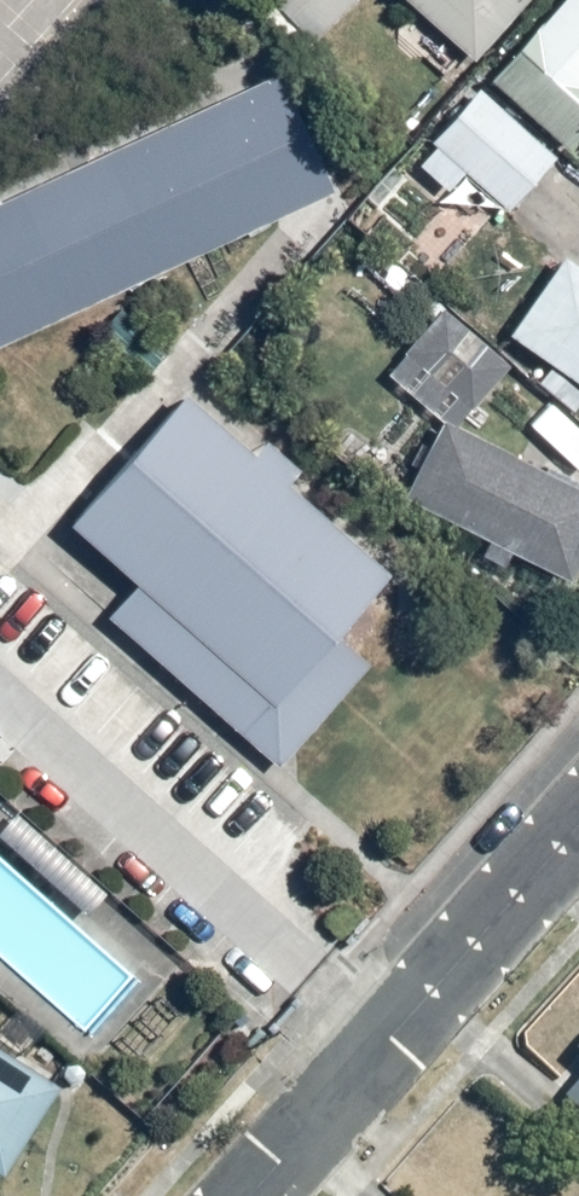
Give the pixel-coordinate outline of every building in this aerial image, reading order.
[(255,8),(307,54),(355,0),(263,0),(255,8)] [(474,61),(526,0),(402,0),(474,61)] [(490,84),(570,152),(578,142),(578,0),(561,0),(490,84)] [(268,75),(0,203),(0,347),(325,192),(268,75)] [(560,155),(472,86),(412,162),(458,198),(470,183),(512,216),(560,155)] [(501,335),(578,388),(578,268),(557,253),(501,335)] [(441,304),(381,374),(448,430),(507,359),(441,304)] [(379,574),(188,401),(68,538),(267,702),(379,574)] [(433,426),(398,499),(477,537),(469,555),(506,572),(513,558),(566,583),(578,556),(578,496),(433,426)] [(569,1052),(578,1060),(578,1039),(569,1052)] [(5,1184),(67,1080),(0,1041),(0,1181),(5,1184)] [(555,1102),(578,1120),(578,1071),(555,1102)] [(570,1155),(578,1162),(578,1143),(570,1155)]
